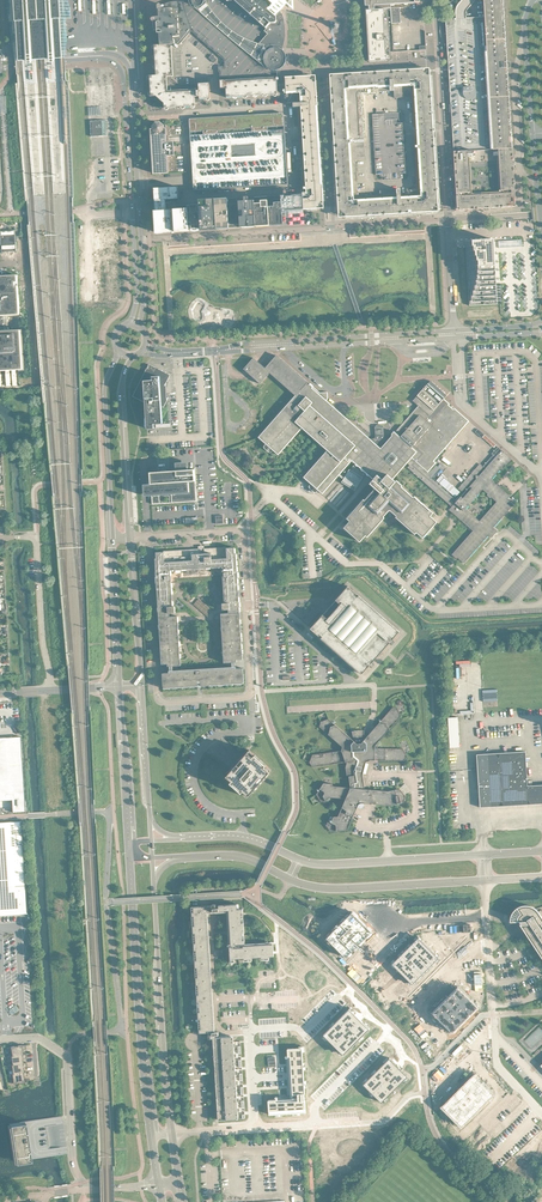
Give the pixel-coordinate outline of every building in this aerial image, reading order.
[(17,57),(17,60),(17,64),(18,69),(18,72),(18,73),(22,73),(29,73),(39,72),(44,72),(54,71),(62,71),(66,70),(66,69),(66,66),(65,57),(65,54),(63,29),(65,27),(63,25),(63,23),(65,21),(65,18),(64,13),(64,5),(64,4),(64,3),(64,2),(65,2),(65,1),(65,0),(13,0),(17,57)] [(151,85),(152,96),(156,95),(160,99),(165,103),(165,108),(196,106),(195,90),(200,90),(201,98),(211,98),(211,95),(210,82),(201,83),(200,83),(199,83),(181,84),(172,78),(172,73),(172,63),(171,53),(170,44),(180,44),(181,42),(192,30),(194,32),(210,46),(215,51),(224,59),(225,60),(225,66),(224,67),(224,66),(219,66),(219,71),(220,71),(221,77),(222,92),(227,91),(227,97),(234,96),(238,96),(241,96),(244,96),(248,96),(251,95),(254,95),(258,95),(264,95),(268,94),(274,94),(275,94),(278,94),(278,89),(277,78),(279,78),(279,77),(278,70),(277,70),(276,70),(276,67),(275,65),(276,65),(278,65),(278,64),(279,64),(281,63),(282,61),(282,59),(282,58),(282,56),(282,55),(281,54),(280,53),(278,52),(278,49),(279,47),(280,47),(283,48),(283,47),(284,47),(284,45),(285,42),(285,39),(286,37),(286,34),(286,31),(286,30),(286,28),(286,26),(285,21),(285,20),(279,21),(280,25),(269,25),(267,28),(266,27),(265,27),(263,24),(260,22),(249,12),(244,8),(238,3),(235,0),(238,0),(196,0),(196,1),(197,1),(194,5),(193,4),(193,5),(190,4),(189,4),(184,2),(183,2),(178,1),(177,1),(172,2),(171,2),(166,3),(164,4),(163,5),(162,6),(163,6),(163,7),(164,7),(164,8),(159,9),(160,16),(157,17),(155,17),(155,21),(155,22),(154,22),(155,29),(156,29),(156,30),(158,29),(158,33),(160,32),(161,44),(155,44),(155,45),(155,54),(156,64),(157,82),(155,85),(151,85)] [(238,0),(235,0),(238,3),(244,8),(249,12),(260,22),(263,24),(265,27),(266,27),(267,28),(269,25),(280,25),(279,21),(285,20),(284,17),(283,14),(282,14),(281,14),(282,12),(281,11),(281,10),(281,9),(287,3),(284,0),(238,0)] [(366,0),(366,5),(366,9),(367,9),(370,9),(389,8),(391,8),(392,16),(392,23),(393,23),(401,23),(400,7),(397,4),(421,2),(420,0),(366,0)] [(446,19),(446,21),(447,25),(448,42),(450,88),(450,92),(451,92),(451,93),(451,94),(451,99),(451,100),(452,105),(452,106),(452,110),(452,111),(452,112),(452,116),(452,117),(453,122),(453,123),(453,128),(453,132),(453,137),(454,138),(454,151),(455,158),(455,160),(455,166),(455,167),(456,176),(457,193),(457,195),(457,197),(457,201),(458,203),(458,205),(458,206),(458,207),(460,209),(461,209),(462,209),(465,209),(466,209),(467,209),(470,209),(471,208),(474,208),(475,208),(478,208),(479,208),(482,208),(483,208),(484,208),(490,207),(491,207),(492,207),(495,207),(496,207),(499,207),(500,207),(503,207),(504,206),(507,206),(508,206),(509,206),(512,206),(513,206),(515,206),(516,204),(514,168),(514,167),(514,162),(513,157),(513,154),(513,149),(513,147),(512,141),(511,119),(511,113),(510,112),(510,108),(510,107),(510,106),(510,103),(510,102),(510,100),(510,98),(510,97),(510,96),(509,96),(509,95),(509,92),(509,90),(509,89),(509,87),(509,85),(509,84),(509,82),(508,80),(508,79),(508,78),(508,77),(508,75),(508,73),(508,71),(508,68),(508,67),(510,67),(510,61),(507,61),(507,60),(507,57),(507,56),(507,55),(507,54),(507,51),(507,50),(506,44),(506,42),(506,40),(506,39),(506,38),(506,36),(506,34),(506,33),(506,32),(505,31),(505,29),(505,27),(505,25),(505,23),(505,21),(505,20),(505,16),(504,15),(504,13),(504,11),(504,9),(504,7),(504,5),(504,4),(504,3),(504,2),(504,0),(461,0),(459,3),(458,4),(458,5),(457,6),(457,7),(456,8),(456,10),(456,11),(456,12),(456,14),(456,18),(446,19)] [(367,9),(366,9),(368,34),(370,61),(373,61),(392,60),(391,47),(390,34),(390,30),(389,20),(389,12),(389,8),(370,9),(367,9)] [(209,57),(215,62),(218,59),(212,54),(209,57)] [(345,216),(398,213),(434,211),(439,205),(435,142),(430,73),(425,68),(394,70),(374,71),(333,74),(332,74),(331,76),(331,77),(335,143),(339,207),(339,211),(345,216)] [(303,188),(303,194),(303,202),(304,208),(304,209),(319,208),(324,202),(323,186),(320,136),(318,101),(316,80),(311,75),(286,77),(287,102),(297,101),(298,104),(294,104),(294,106),(291,106),(291,107),(294,107),(294,108),(291,109),(292,110),(294,110),(295,126),(299,126),(299,136),(303,136),(303,139),(300,139),(302,172),(298,172),(299,186),(305,185),(305,188),(303,188)] [(192,164),(194,190),(289,184),(286,142),(286,138),(284,114),(190,120),(192,164)] [(173,142),(169,142),(168,142),(167,125),(164,125),(161,123),(157,123),(154,126),(151,126),(153,172),(170,171),(169,154),(174,154),(173,142)] [(155,199),(166,199),(179,198),(178,186),(154,187),(155,196),(157,196),(157,199),(155,199)] [(299,194),(282,195),(281,195),(282,210),(283,210),(283,212),(286,212),(286,210),(304,209),(304,208),(303,202),(303,194),(300,194),(300,190),(299,190),(299,194)] [(255,196),(257,226),(257,225),(269,225),(270,225),(270,224),(283,224),(283,215),(283,210),(282,210),(281,195),(282,195),(255,196)] [(239,197),(241,224),(241,227),(242,227),(242,226),(245,226),(245,227),(257,226),(255,196),(248,197),(248,198),(246,199),(245,197),(239,197)] [(228,198),(228,204),(229,225),(230,225),(241,224),(239,197),(228,198)] [(216,199),(217,227),(217,229),(218,229),(219,228),(229,228),(229,227),(230,228),(230,225),(229,225),(228,204),(228,198),(227,199),(226,198),(217,199),(216,199)] [(155,203),(156,210),(168,209),(167,202),(166,202),(166,199),(155,199),(155,200),(156,200),(156,203),(155,203)] [(200,204),(202,228),(202,230),(203,229),(202,228),(217,227),(216,199),(200,200),(200,204)] [(189,208),(190,229),(202,228),(200,204),(188,205),(189,208)] [(174,209),(176,230),(190,229),(189,208),(174,209)] [(156,210),(156,212),(157,212),(157,213),(156,213),(157,216),(157,217),(157,219),(157,220),(157,221),(158,232),(167,231),(168,231),(169,231),(171,231),(174,231),(175,231),(175,230),(176,230),(174,209),(168,209),(156,210)] [(1,252),(17,251),(16,228),(0,229),(0,242),(1,252)] [(494,243),(494,239),(466,240),(466,246),(470,304),(470,305),(484,304),(497,303),(498,303),(497,283),(496,279),(494,245),(494,243)] [(522,241),(522,239),(499,240),(499,247),(523,246),(522,241)] [(25,370),(22,328),(9,329),(8,316),(21,315),(21,312),(21,313),(18,273),(0,275),(0,371),(25,370)] [(254,357),(244,368),(261,383),(257,388),(251,382),(241,393),(246,398),(245,400),(247,403),(249,401),(255,405),(260,400),(257,398),(262,392),(259,390),(265,383),(263,381),(270,372),(296,395),(259,437),(268,445),(265,448),(269,452),(272,448),(279,454),(302,427),(328,450),(304,476),(313,485),(310,488),(314,491),(315,491),(317,488),(323,493),(339,475),(344,479),(342,482),(355,490),(363,476),(362,476),(365,472),(367,473),(367,474),(368,475),(369,475),(373,479),(370,483),(375,488),(365,499),(364,499),(345,520),(348,522),(344,527),(360,541),(366,535),(368,536),(385,517),(384,516),(389,510),(391,510),(397,515),(396,516),(415,533),(417,532),(423,537),(438,521),(433,517),(436,514),(415,495),(414,496),(402,486),(403,485),(397,479),(396,480),(393,478),(407,462),(410,465),(408,467),(452,506),(449,509),(473,530),(452,554),(457,558),(458,557),(464,563),(489,535),(491,537),(497,530),(494,527),(514,504),(508,499),(510,495),(501,487),(502,486),(498,483),(497,484),(492,479),(506,463),(507,464),(512,458),(502,449),(479,476),(478,475),(476,477),(477,478),(457,500),(449,493),(450,492),(456,497),(461,491),(442,474),(437,480),(436,481),(433,478),(441,468),(435,463),(436,462),(434,460),(447,446),(450,443),(469,420),(455,407),(454,409),(447,402),(448,401),(444,398),(447,395),(447,394),(431,380),(427,384),(427,385),(426,386),(426,385),(425,385),(425,387),(423,387),(423,388),(424,388),(423,389),(413,400),(419,405),(395,432),(394,431),(392,433),(392,435),(390,437),(386,437),(385,439),(385,440),(381,440),(381,438),(380,438),(380,440),(376,440),(374,438),(370,438),(321,395),(321,392),(320,392),(279,355),(267,369),(254,357)] [(155,428),(154,423),(163,423),(162,406),(163,406),(164,407),(165,405),(167,400),(169,396),(167,399),(167,397),(166,383),(168,379),(169,379),(170,379),(170,378),(170,377),(170,376),(171,374),(149,364),(133,396),(146,402),(148,428),(155,428)] [(481,430),(479,428),(478,428),(476,431),(482,437),(485,434),(481,430)] [(498,446),(492,453),(494,454),(484,466),(486,468),(502,449),(498,446)] [(158,471),(151,472),(153,503),(162,503),(162,502),(161,495),(170,495),(171,502),(170,502),(197,500),(195,469),(167,470),(167,469),(161,470),(161,471),(158,472),(158,471)] [(224,523),(223,515),(216,515),(216,523),(224,523)] [(178,634),(177,628),(178,628),(179,628),(179,627),(178,627),(177,627),(177,622),(178,622),(178,615),(170,616),(170,612),(176,612),(175,605),(173,605),(173,599),(172,599),(171,599),(171,594),(172,594),(172,581),(171,581),(170,581),(170,576),(171,576),(171,569),(176,569),(176,568),(181,568),(181,569),(213,567),(212,567),(212,566),(218,565),(218,566),(217,566),(217,567),(223,566),(223,573),(223,572),(224,572),(225,578),(224,578),(223,578),(223,580),(221,580),(221,589),(224,589),(224,591),(225,591),(226,596),(225,596),(224,596),(225,602),(223,602),(223,609),(229,609),(229,612),(221,613),(222,620),(222,619),(223,619),(223,625),(222,625),(222,626),(222,625),(223,625),(224,631),(223,631),(222,631),(222,632),(223,632),(224,631),(224,637),(223,637),(223,638),(224,638),(224,643),(223,643),(223,644),(224,644),(225,649),(224,649),(223,649),(224,650),(225,650),(225,655),(224,655),(224,656),(225,656),(225,661),(224,661),(224,662),(237,661),(237,659),(243,659),(243,654),(241,654),(241,653),(242,653),(242,644),(241,644),(241,643),(242,643),(242,642),(241,642),(240,641),(242,641),(241,632),(240,632),(240,630),(241,630),(241,631),(241,630),(240,630),(240,629),(241,629),(240,619),(239,620),(239,618),(240,618),(240,605),(240,601),(239,601),(238,577),(237,577),(238,577),(237,577),(236,572),(237,572),(238,572),(237,558),(236,558),(236,559),(235,559),(235,553),(236,553),(236,554),(236,553),(235,553),(235,547),(204,549),(204,550),(199,550),(199,549),(156,552),(157,557),(155,558),(157,577),(158,577),(158,582),(157,582),(159,606),(158,606),(158,610),(159,610),(160,623),(161,623),(161,624),(160,624),(160,634),(161,634),(162,635),(161,635),(160,635),(160,636),(161,636),(161,635),(162,635),(162,637),(160,637),(161,646),(162,646),(162,647),(161,647),(161,648),(161,647),(162,647),(162,649),(161,649),(162,658),(163,658),(163,659),(162,659),(162,663),(168,663),(168,666),(181,665),(181,664),(180,664),(179,659),(180,658),(180,659),(181,659),(181,658),(180,658),(179,658),(179,652),(180,652),(180,653),(180,652),(179,652),(178,646),(179,646),(179,647),(180,647),(180,645),(179,645),(179,646),(178,646),(178,640),(179,640),(179,641),(179,640),(179,639),(179,640),(178,640),(178,634),(179,634),(179,633),(179,634),(178,634)] [(336,600),(339,602),(332,609),(326,616),(323,614),(311,628),(349,661),(362,673),(364,672),(399,632),(400,631),(387,619),(348,585),(336,600)] [(199,598),(194,604),(208,616),(213,611),(210,608),(204,602),(199,598)] [(201,686),(210,685),(210,684),(215,684),(215,682),(218,682),(218,684),(223,684),(223,682),(226,682),(227,683),(232,683),(232,681),(235,681),(235,683),(240,683),(240,681),(243,680),(244,681),(243,667),(217,669),(209,670),(197,670),(172,672),(162,672),(163,686),(164,686),(164,685),(167,685),(167,687),(173,687),(173,685),(176,685),(176,686),(181,686),(181,684),(185,684),(185,686),(190,686),(190,684),(193,684),(193,685),(199,685),(198,683),(201,682),(201,686)] [(334,816),(332,821),(328,820),(326,825),(330,830),(348,829),(357,807),(360,808),(365,806),(365,802),(377,804),(389,805),(404,801),(406,795),(400,788),(389,791),(365,788),(363,774),(366,761),(370,760),(405,760),(407,756),(403,748),(378,748),(377,744),(401,715),(398,708),(393,706),(366,738),(364,736),(365,730),(361,729),(355,730),(352,731),(354,737),(352,738),(329,718),(321,721),(320,726),(343,746),(342,750),(313,754),(310,761),(313,766),(346,761),(347,762),(346,767),(347,776),(349,776),(351,787),(333,785),(332,783),(324,782),(317,794),(321,801),(324,801),(331,797),(344,798),(346,799),(338,816),(334,816)] [(12,800),(12,807),(12,808),(13,812),(19,811),(26,811),(21,737),(21,736),(15,736),(9,736),(6,737),(6,736),(6,737),(1,737),(0,737),(0,800),(12,799),(12,800)] [(225,777),(247,796),(272,769),(250,749),(237,763),(225,777)] [(491,806),(517,805),(541,803),(541,784),(528,785),(526,751),(488,753),(491,806)] [(491,806),(488,753),(477,754),(479,781),(480,807),(491,806)] [(4,914),(15,913),(21,913),(25,913),(26,912),(27,912),(21,821),(20,821),(17,821),(0,822),(0,914),(4,914)] [(199,1032),(208,1032),(213,1031),(206,911),(216,910),(216,907),(216,903),(211,904),(212,905),(193,906),(194,911),(192,911),(199,1023),(199,1024),(198,1026),(198,1027),(199,1027),(199,1028),(199,1032)] [(219,907),(216,907),(216,910),(229,910),(231,944),(245,943),(243,917),(244,916),(244,915),(244,914),(244,913),(243,913),(243,912),(243,908),(238,908),(237,903),(219,905),(219,907)] [(541,957),(541,916),(539,911),(535,907),(530,905),(524,904),(518,906),(514,910),(511,914),(510,919),(510,921),(520,921),(525,929),(524,929),(541,957)] [(352,911),(327,937),(346,957),(355,948),(372,931),(352,911)] [(419,937),(392,963),(402,973),(413,983),(439,957),(419,937)] [(230,946),(230,960),(235,960),(235,958),(244,957),(244,959),(252,958),(252,957),(261,956),(261,958),(269,957),(269,956),(274,956),(274,952),(275,952),(275,946),(273,946),(273,943),(230,946)] [(458,986),(432,1012),(444,1024),(452,1032),(478,1006),(458,986)] [(350,1008),(324,1034),(344,1054),(370,1028),(350,1008)] [(213,1031),(208,1032),(208,1037),(209,1038),(213,1038),(218,1119),(237,1118),(236,1113),(238,1113),(234,1041),(232,1041),(232,1036),(219,1037),(219,1033),(218,1031),(213,1031)] [(12,1052),(12,1055),(23,1054),(23,1053),(23,1049),(26,1048),(26,1044),(7,1047),(8,1053),(12,1052)] [(303,1062),(302,1051),(305,1051),(305,1046),(299,1046),(299,1047),(288,1048),(288,1056),(289,1056),(291,1098),(276,1099),(268,1099),(269,1114),(275,1114),(275,1116),(282,1116),(282,1113),(293,1112),(293,1115),(300,1114),(300,1112),(306,1111),(305,1099),(305,1100),(304,1093),(305,1093),(304,1087),(307,1087),(307,1080),(304,1080),(303,1069),(306,1069),(305,1062),(303,1062)] [(12,1061),(13,1064),(24,1063),(24,1062),(23,1058),(27,1057),(26,1053),(23,1053),(23,1054),(12,1055),(8,1056),(9,1061),(12,1061)] [(276,1065),(275,1056),(268,1057),(268,1065),(276,1065)] [(389,1057),(363,1083),(382,1102),(408,1076),(389,1057)] [(13,1070),(13,1073),(24,1071),(24,1067),(27,1066),(26,1062),(24,1062),(24,1063),(13,1064),(8,1065),(9,1070),(13,1070)] [(13,1073),(9,1074),(10,1079),(13,1079),(14,1082),(25,1081),(24,1076),(28,1075),(27,1071),(24,1071),(13,1073)] [(452,1096),(442,1106),(442,1107),(445,1109),(455,1120),(458,1122),(461,1126),(468,1119),(471,1116),(479,1109),(481,1106),(485,1103),(487,1100),(494,1093),(474,1074),(455,1092),(457,1094),(455,1095),(453,1097),(452,1096)] [(9,1123),(15,1161),(30,1159),(25,1121),(9,1123)]
